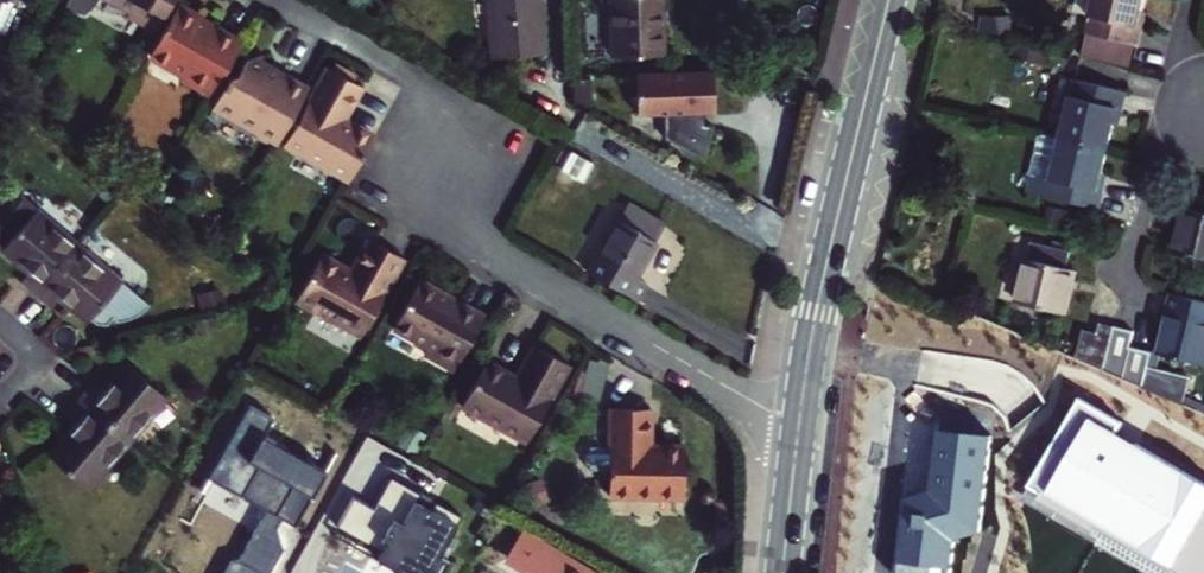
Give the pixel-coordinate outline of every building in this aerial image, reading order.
[(71,12),(87,15),(97,5),(100,0),(76,0),(71,12)] [(177,0),(114,0),(134,11),(129,19),(148,29),(158,34),(177,0)] [(495,56),(546,52),(541,0),(490,0),(495,56)] [(618,57),(674,52),(669,0),(614,0),(618,57)] [(1154,52),(1160,26),(1153,25),(1159,0),(1110,0),(1100,39),(1107,41),(1151,51),(1154,52)] [(153,57),(166,64),(194,11),(181,4),(153,57)] [(203,93),(213,98),(243,43),(212,27),(210,32),(196,24),(198,19),(201,14),(194,11),(166,64),(185,75),(181,82),(203,93)] [(210,32),(212,27),(198,19),(196,24),(210,32)] [(158,34),(148,29),(144,37),(154,42),(158,34)] [(1145,76),(1151,51),(1107,41),(1101,65),(1145,76)] [(256,134),(287,76),(285,75),(283,79),(266,70),(264,63),(263,58),(247,62),(240,76),(231,79),(214,112),(256,134)] [(285,75),(264,63),(266,70),(283,79),(285,75)] [(337,65),(334,70),(353,80),(356,75),(337,65)] [(286,145),(351,180),(375,135),(353,123),(350,128),(341,123),(344,118),(362,85),(353,80),(334,70),(328,67),(286,145)] [(710,71),(632,73),(633,115),(660,115),(699,113),(711,113),(710,71)] [(278,146),(309,87),(287,76),(256,134),(258,135),(258,141),(267,146),(273,143),(278,146)] [(590,78),(570,79),(571,103),(590,102),(590,78)] [(1075,141),(1123,152),(1131,123),(1136,124),(1143,99),(1089,86),(1075,141)] [(213,98),(203,93),(198,101),(209,106),(213,98)] [(699,125),(699,113),(660,115),(660,139),(699,161),(708,127),(699,125)] [(353,123),(344,118),(341,123),(350,128),(353,123)] [(1075,141),(1061,137),(1051,176),(1055,177),(1050,198),(1114,215),(1121,190),(1113,188),(1123,152),(1075,141)] [(31,297),(75,245),(16,196),(0,216),(0,256),(22,274),(14,283),(31,297)] [(619,220),(658,242),(668,225),(629,203),(619,220)] [(1203,209),(1192,253),(1203,256),(1203,209)] [(588,273),(640,302),(649,288),(636,281),(658,242),(619,220),(588,273)] [(301,302),(366,338),(409,260),(373,240),(356,272),(353,277),(346,273),(348,268),(327,256),(301,302)] [(109,318),(116,324),(124,321),(132,318),(140,314),(147,309),(116,283),(118,281),(75,245),(31,297),(47,310),(55,300),(82,323),(88,316),(92,319),(92,322),(94,324),(97,325),(100,325),(103,325),(109,318)] [(1050,248),(1035,308),(1082,320),(1093,276),(1083,274),(1088,257),(1050,248)] [(356,272),(348,268),(346,273),(353,277),(356,272)] [(430,358),(460,375),(490,320),(459,303),(455,309),(442,302),(446,296),(424,284),(421,289),(401,325),(398,332),(433,352),(430,358)] [(397,323),(401,325),(421,289),(417,287),(397,323)] [(1192,294),(1188,310),(1198,313),(1202,297),(1192,294)] [(459,303),(446,296),(442,302),(455,309),(459,303)] [(1188,310),(1177,353),(1178,353),(1203,360),(1203,297),(1202,297),(1198,313),(1188,310)] [(1092,331),(1085,360),(1119,374),(1131,328),(1113,323),(1110,336),(1092,331)] [(1119,374),(1157,390),(1168,350),(1146,345),(1149,332),(1131,328),(1119,374)] [(1177,353),(1168,350),(1157,390),(1168,395),(1178,353),(1177,353)] [(468,413),(533,448),(577,370),(542,351),(523,384),(521,389),(513,385),(516,380),(493,368),(468,413)] [(598,399),(607,362),(589,357),(579,395),(598,399)] [(90,380),(77,396),(128,439),(165,393),(123,359),(100,388),(90,380)] [(523,384),(516,380),(513,385),(521,389),(523,384)] [(88,487),(128,439),(77,396),(63,413),(72,420),(45,452),(88,487)] [(1179,572),(1203,572),(1203,483),(1116,434),(1123,422),(1080,398),(1029,489),(1179,572)] [(604,497),(679,499),(680,448),(654,447),(654,451),(645,451),(645,447),(646,410),(606,408),(606,413),(606,431),(605,447),(585,446),(585,452),(581,454),(580,461),(584,463),(584,469),(605,470),(604,497)] [(896,572),(950,572),(953,542),(984,532),(994,437),(939,431),(933,490),(904,497),(896,572)] [(400,572),(449,572),(453,565),(440,558),(462,518),(437,504),(433,513),(417,505),(422,496),(391,478),(375,510),(355,499),(342,522),(360,531),(356,539),(383,553),(379,561),(400,572)] [(524,532),(508,558),(533,572),(593,572),(524,532)]
